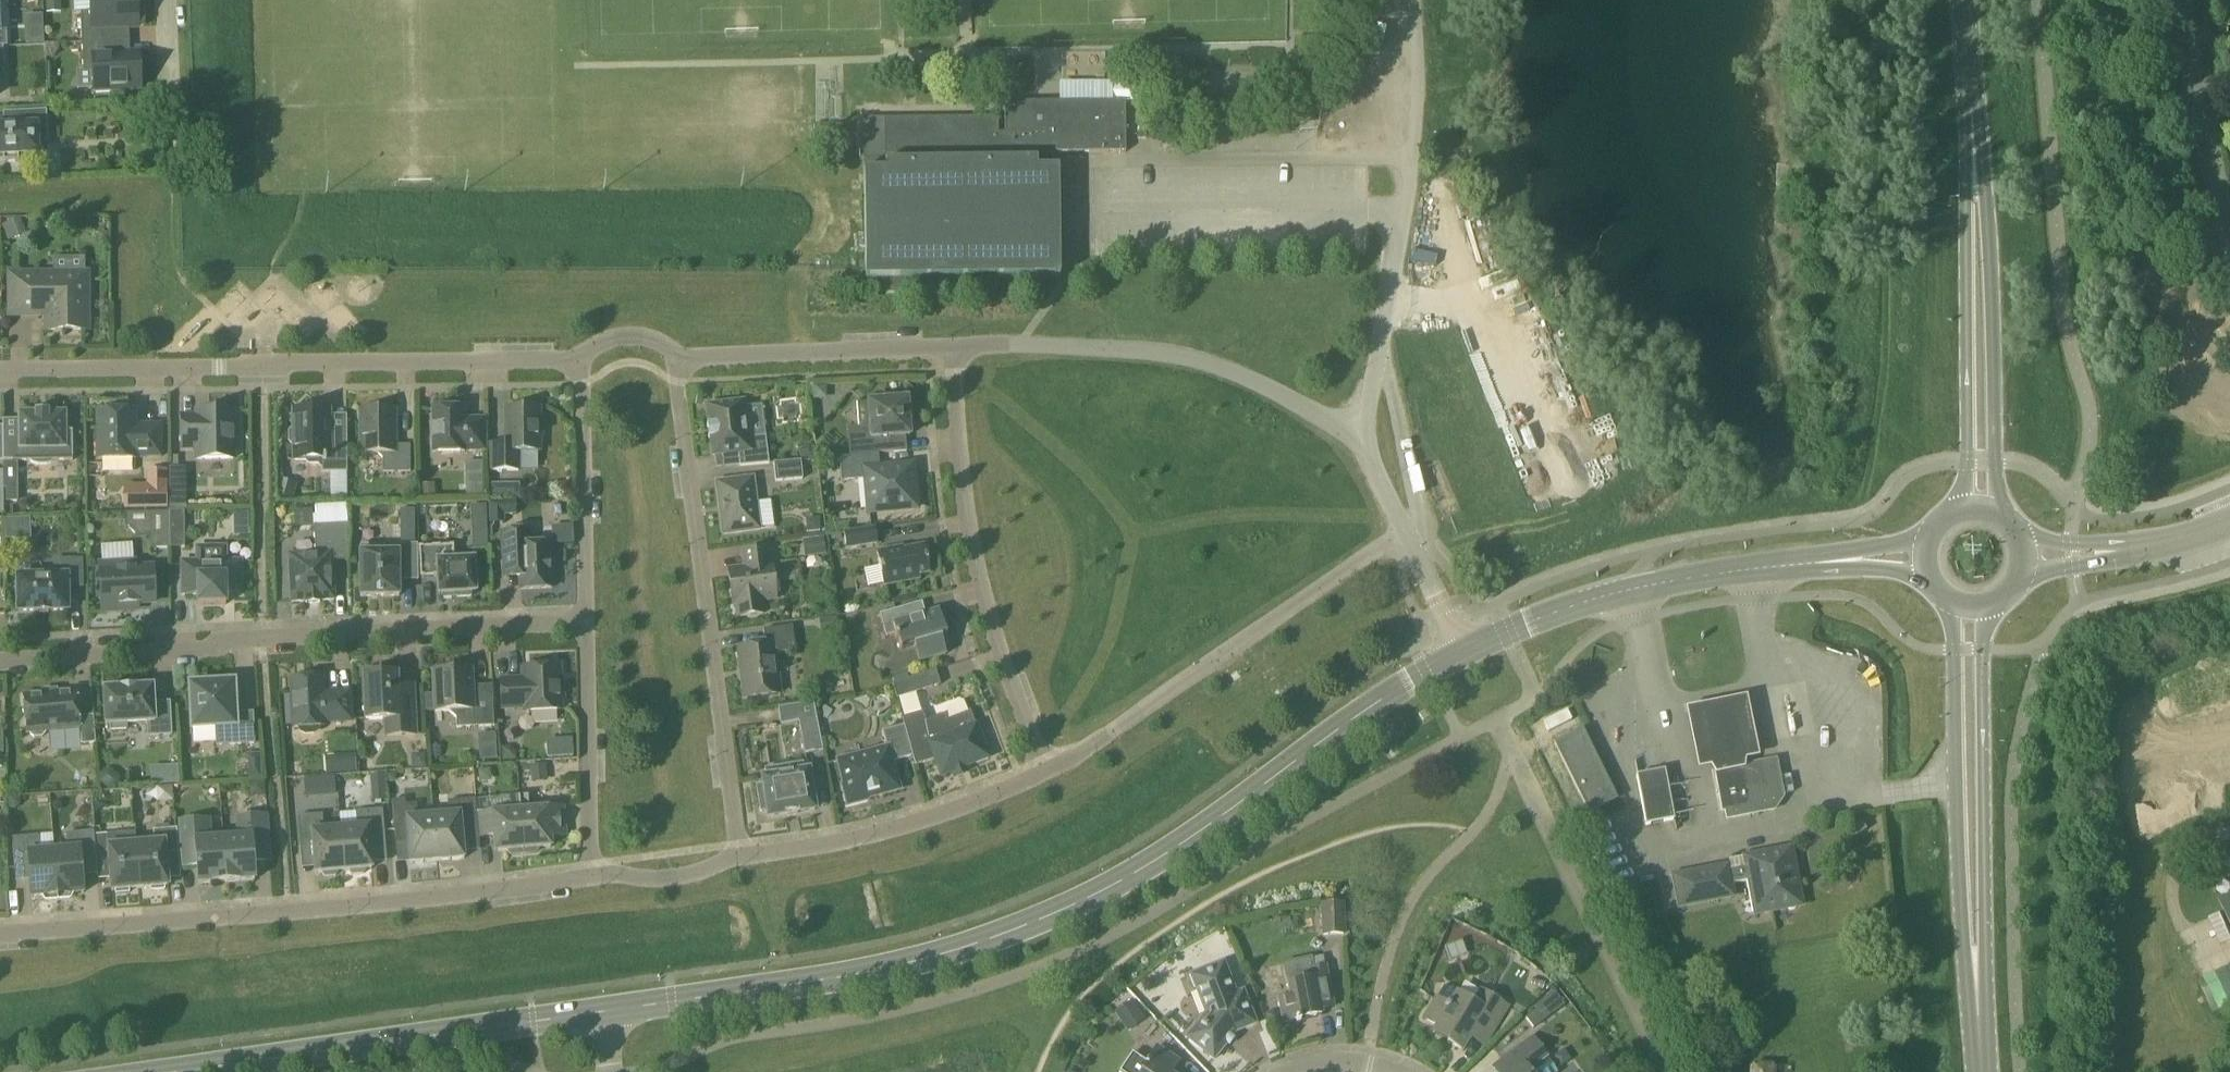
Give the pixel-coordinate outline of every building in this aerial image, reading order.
[(82,14),(83,43),(114,42),(113,29),(138,28),(137,0),(91,0),(92,13),(82,14)] [(1298,60),(1311,60),(1311,40),(1298,40),(1298,60)] [(114,42),(83,43),(84,72),(94,72),(95,94),(111,93),(111,91),(141,90),(139,54),(114,55),(114,42)] [(1033,152),(1048,152),(1126,152),(1126,102),(1006,102),(1006,133),(1032,133),(1033,152)] [(1147,115),(1147,102),(1138,102),(1138,115),(1147,115)] [(19,156),(39,155),(38,140),(48,139),(47,111),(14,113),(14,127),(0,127),(0,157),(3,157),(4,163),(19,162),(19,156)] [(1032,133),(1006,133),(999,133),(999,118),(886,119),(865,119),(866,170),(867,279),(887,278),(889,292),(951,291),(951,278),(1060,276),(1059,169),(1050,169),(1048,152),(1033,152),(1032,133)] [(839,135),(840,124),(817,123),(817,135),(839,135)] [(9,242),(27,234),(20,218),(2,226),(9,242)] [(86,331),(86,290),(90,290),(90,272),(71,272),(71,276),(13,277),(13,313),(44,313),(50,319),(50,331),(86,331)] [(827,385),(813,385),(814,399),(827,399),(827,385)] [(862,456),(879,454),(879,453),(894,452),(893,437),(911,436),(909,417),(912,412),(911,407),(908,403),(908,399),(901,400),(900,395),(885,396),(886,401),(869,402),(871,427),(860,428),(862,455),(862,456)] [(748,438),(744,403),(708,407),(711,425),(708,425),(710,438),(712,438),(714,456),(739,453),(741,467),(770,464),(766,436),(748,438)] [(492,471),(520,471),(519,456),(524,452),(540,451),(540,408),(507,408),(507,444),(491,444),(492,471)] [(465,420),(465,409),(434,409),(434,453),(466,453),(466,451),(486,451),(485,420),(465,420)] [(332,440),(331,410),(294,411),(294,429),(290,432),(290,442),(294,446),(294,460),(306,460),(310,464),(319,464),(322,467),(323,473),(348,473),(348,439),(332,440)] [(396,445),(395,410),(362,410),(363,454),(379,453),(384,458),(384,472),(412,472),(411,445),(396,445)] [(234,459),(234,411),(198,412),(198,417),(182,417),(183,448),(198,447),(198,460),(234,459)] [(136,425),(136,412),(98,413),(99,460),(136,459),(136,458),(162,457),(161,425),(136,425)] [(66,431),(66,413),(21,413),(21,444),(4,444),(4,461),(29,461),(35,465),(39,466),(48,465),(53,464),(57,461),(74,461),(74,431),(66,431)] [(801,459),(815,458),(813,443),(807,444),(801,451),(801,459)] [(862,456),(862,455),(840,457),(842,481),(866,479),(869,513),(917,509),(913,466),(880,468),(879,454),(862,456)] [(777,482),(803,479),(802,461),(775,464),(777,482)] [(283,479),(276,498),(290,503),(297,484),(283,479)] [(725,534),(760,529),(753,479),(718,483),(725,534)] [(148,509),(168,508),(168,483),(147,484),(148,509)] [(19,504),(19,486),(7,486),(7,504),(19,504)] [(423,500),(435,500),(434,486),(423,486),(423,500)] [(484,497),(484,487),(466,487),(466,497),(484,497)] [(170,489),(170,505),(184,505),(184,489),(170,489)] [(490,525),(506,524),(506,516),(517,516),(517,501),(490,502),(490,525)] [(321,602),(321,601),(335,600),(333,562),(349,561),(349,524),(349,504),(338,504),(339,525),(315,526),(316,554),(290,555),(293,602),(306,601),(306,603),(321,602)] [(475,520),(486,519),(486,506),(474,507),(475,520)] [(170,512),(171,548),(186,548),(185,511),(170,511),(170,512)] [(150,549),(171,548),(170,512),(128,513),(128,525),(137,535),(150,535),(150,549)] [(557,526),(558,541),(576,540),(575,525),(557,526)] [(416,546),(416,527),(401,527),(401,546),(398,546),(398,553),(361,553),(361,597),(400,597),(400,577),(418,576),(418,546),(416,546)] [(848,549),(878,544),(876,528),(845,533),(848,549)] [(529,546),(529,532),(504,533),(505,564),(520,563),(522,590),(553,588),(551,545),(529,546)] [(827,555),(824,538),(803,540),(805,557),(827,555)] [(229,562),(229,546),(196,546),(196,562),(183,562),(183,595),(198,595),(199,606),(227,605),(227,595),(242,595),(242,562),(229,562)] [(455,561),(454,546),(420,547),(421,578),(439,577),(440,594),(456,593),(456,598),(473,598),(472,593),(476,592),(475,560),(455,561)] [(931,573),(926,547),(905,551),(905,547),(878,553),(885,586),(921,578),(920,575),(931,573)] [(771,565),(769,549),(743,553),(746,574),(730,576),(734,605),(737,604),(739,617),(765,614),(763,601),(777,599),(773,564),(771,565)] [(19,611),(69,611),(69,587),(83,587),(83,560),(55,561),(55,571),(50,571),(50,577),(18,577),(19,611)] [(136,569),(135,562),(102,564),(105,612),(122,611),(122,605),(155,603),(153,568),(136,569)] [(909,620),(905,607),(881,614),(887,638),(896,635),(897,640),(899,639),(902,650),(915,646),(920,662),(947,655),(942,638),(947,637),(940,611),(909,620)] [(823,636),(838,634),(836,621),(822,623),(823,636)] [(746,699),(781,694),(776,654),(796,652),(793,626),(765,630),(766,644),(739,648),(746,699)] [(562,710),(560,667),(524,668),(525,680),(501,681),(502,709),(526,707),(526,712),(562,710)] [(473,687),(472,671),(434,673),(435,694),(436,712),(449,711),(457,718),(458,728),(475,728),(495,726),(493,685),(473,687)] [(898,699),(941,685),(937,671),(894,684),(898,699)] [(399,703),(398,675),(365,676),(367,720),(386,719),(387,736),(417,735),(415,703),(399,703)] [(324,694),(323,678),(292,680),(295,728),(299,728),(301,733),(306,735),(315,735),(320,733),(323,726),(325,726),(325,722),(352,721),(350,693),(324,694)] [(236,714),(234,683),(191,685),(193,729),(217,728),(218,746),(255,744),(254,714),(236,714)] [(155,703),(154,689),(154,687),(152,687),(152,688),(107,690),(107,689),(104,690),(105,692),(107,723),(106,723),(106,725),(109,725),(108,725),(111,725),(111,731),(128,730),(127,724),(148,723),(149,737),(173,736),(171,702),(155,703)] [(80,717),(78,692),(24,696),(27,733),(28,733),(35,739),(43,738),(50,731),(80,728),(82,745),(96,743),(94,716),(80,717)] [(426,713),(436,712),(435,694),(425,695),(426,713)] [(1697,712),(1710,771),(1768,759),(1757,702),(1697,712)] [(905,726),(914,757),(916,765),(936,760),(942,776),(989,758),(971,711),(948,720),(946,714),(927,721),(923,712),(903,718),(905,726)] [(559,722),(559,713),(534,713),(534,722),(559,722)] [(807,755),(824,751),(817,717),(800,720),(807,755)] [(893,762),(914,757),(905,726),(883,731),(888,748),(839,761),(845,785),(842,785),(847,807),(869,801),(868,798),(900,790),(893,762)] [(1590,812),(1617,799),(1583,730),(1555,744),(1590,812)] [(496,734),(479,735),(480,761),(498,760),(496,734)] [(550,739),(551,754),(577,753),(576,738),(550,739)] [(426,755),(417,756),(418,769),(427,768),(426,755)] [(344,758),(345,774),(356,773),(356,757),(344,758)] [(1775,811),(1785,798),(1778,760),(1717,772),(1724,810),(1725,810),(1726,821),(1775,811)] [(180,765),(155,766),(155,783),(181,782),(180,765)] [(532,784),(548,783),(547,765),(531,766),(532,784)] [(491,768),(478,769),(479,785),(492,785),(491,768)] [(1661,822),(1675,820),(1666,770),(1651,772),(1637,775),(1647,825),(1661,822)] [(101,777),(102,784),(107,789),(114,788),(119,782),(118,775),(112,771),(105,772),(101,777)] [(799,813),(816,810),(809,771),(763,779),(764,785),(757,786),(761,812),(769,811),(770,817),(786,815),(786,816),(800,813),(799,813)] [(396,773),(388,774),(388,782),(393,782),(396,778),(396,773)] [(323,792),(337,791),(336,777),(322,778),(323,792)] [(387,800),(387,792),(373,794),(374,801),(387,800)] [(520,795),(525,854),(538,853),(540,848),(552,847),(552,837),(567,836),(564,808),(531,810),(530,794),(520,795)] [(512,855),(525,854),(520,795),(510,796),(511,812),(478,815),(480,837),(495,836),(496,852),(508,851),(512,855)] [(434,816),(438,861),(465,859),(463,833),(479,832),(476,799),(449,802),(450,815),(434,816)] [(438,861),(434,816),(418,817),(417,804),(406,805),(406,800),(393,801),(396,839),(409,838),(411,863),(438,861)] [(341,829),(345,871),(350,871),(353,875),(365,874),(367,869),(373,869),(371,841),(386,840),(383,810),(357,812),(358,828),(341,829)] [(345,871),(341,829),(325,831),(323,814),(299,816),(301,847),(314,846),(316,873),(323,873),(325,877),(337,876),(339,872),(345,871)] [(224,839),(228,882),(241,882),(241,881),(256,880),(254,847),(270,845),(267,816),(238,818),(239,838),(224,839)] [(228,882),(224,839),(211,840),(210,820),(181,822),(183,851),(197,850),(200,884),(215,883),(228,882)] [(137,844),(141,889),(152,888),(152,891),(166,890),(166,887),(169,886),(167,858),(180,857),(177,829),(155,831),(156,843),(137,844)] [(97,862),(95,836),(95,832),(68,834),(69,851),(55,852),(58,895),(85,893),(82,863),(97,862)] [(141,889),(137,844),(136,833),(118,834),(95,836),(97,862),(98,870),(111,869),(112,891),(116,891),(117,894),(130,893),(130,890),(141,889)] [(58,895),(55,852),(41,853),(39,836),(13,838),(15,869),(30,867),(32,897),(58,895)] [(1802,904),(1792,848),(1744,857),(1746,866),(1730,869),(1729,866),(1675,876),(1680,905),(1734,895),(1731,884),(1750,880),(1756,913),(1802,904)] [(2228,896),(2220,900),(2225,910),(2229,920),(2229,895),(2228,896)] [(1322,936),(1347,935),(1346,902),(1321,903),(1322,936)] [(1315,968),(1313,957),(1283,963),(1289,996),(1280,998),(1285,1022),(1322,1015),(1320,1003),(1333,1001),(1326,966),(1315,968)] [(1237,994),(1225,962),(1192,975),(1207,1013),(1187,1037),(1215,1059),(1227,1043),(1230,1046),(1237,1037),(1234,1034),(1237,1031),(1257,1023),(1244,991),(1237,994)] [(2202,980),(2216,1011),(2229,1004),(2229,967),(2202,980)] [(1533,978),(1530,987),(1543,991),(1546,982),(1533,978)] [(1511,1006),(1481,988),(1473,1001),(1458,992),(1451,1005),(1438,997),(1425,1018),(1438,1026),(1434,1033),(1462,1050),(1470,1037),(1486,1047),(1511,1006)] [(1115,1013),(1125,1027),(1127,1026),(1143,1015),(1133,1000),(1117,1011),(1115,1013)] [(1528,1070),(1547,1056),(1534,1038),(1495,1067),(1498,1071),(1530,1071),(1528,1070)] [(1180,1061),(1158,1047),(1146,1065),(1147,1066),(1143,1071),(1173,1071),(1180,1061)] [(1789,1064),(1749,1063),(1748,1071),(1789,1071),(1789,1064)]
